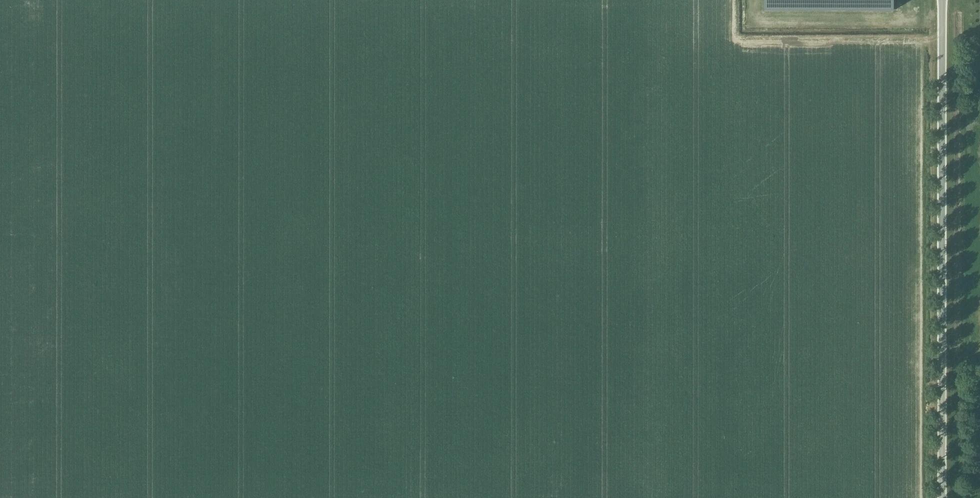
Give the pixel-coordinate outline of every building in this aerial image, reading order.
[(893,0),(764,0),(764,11),(893,11),(893,0)]
